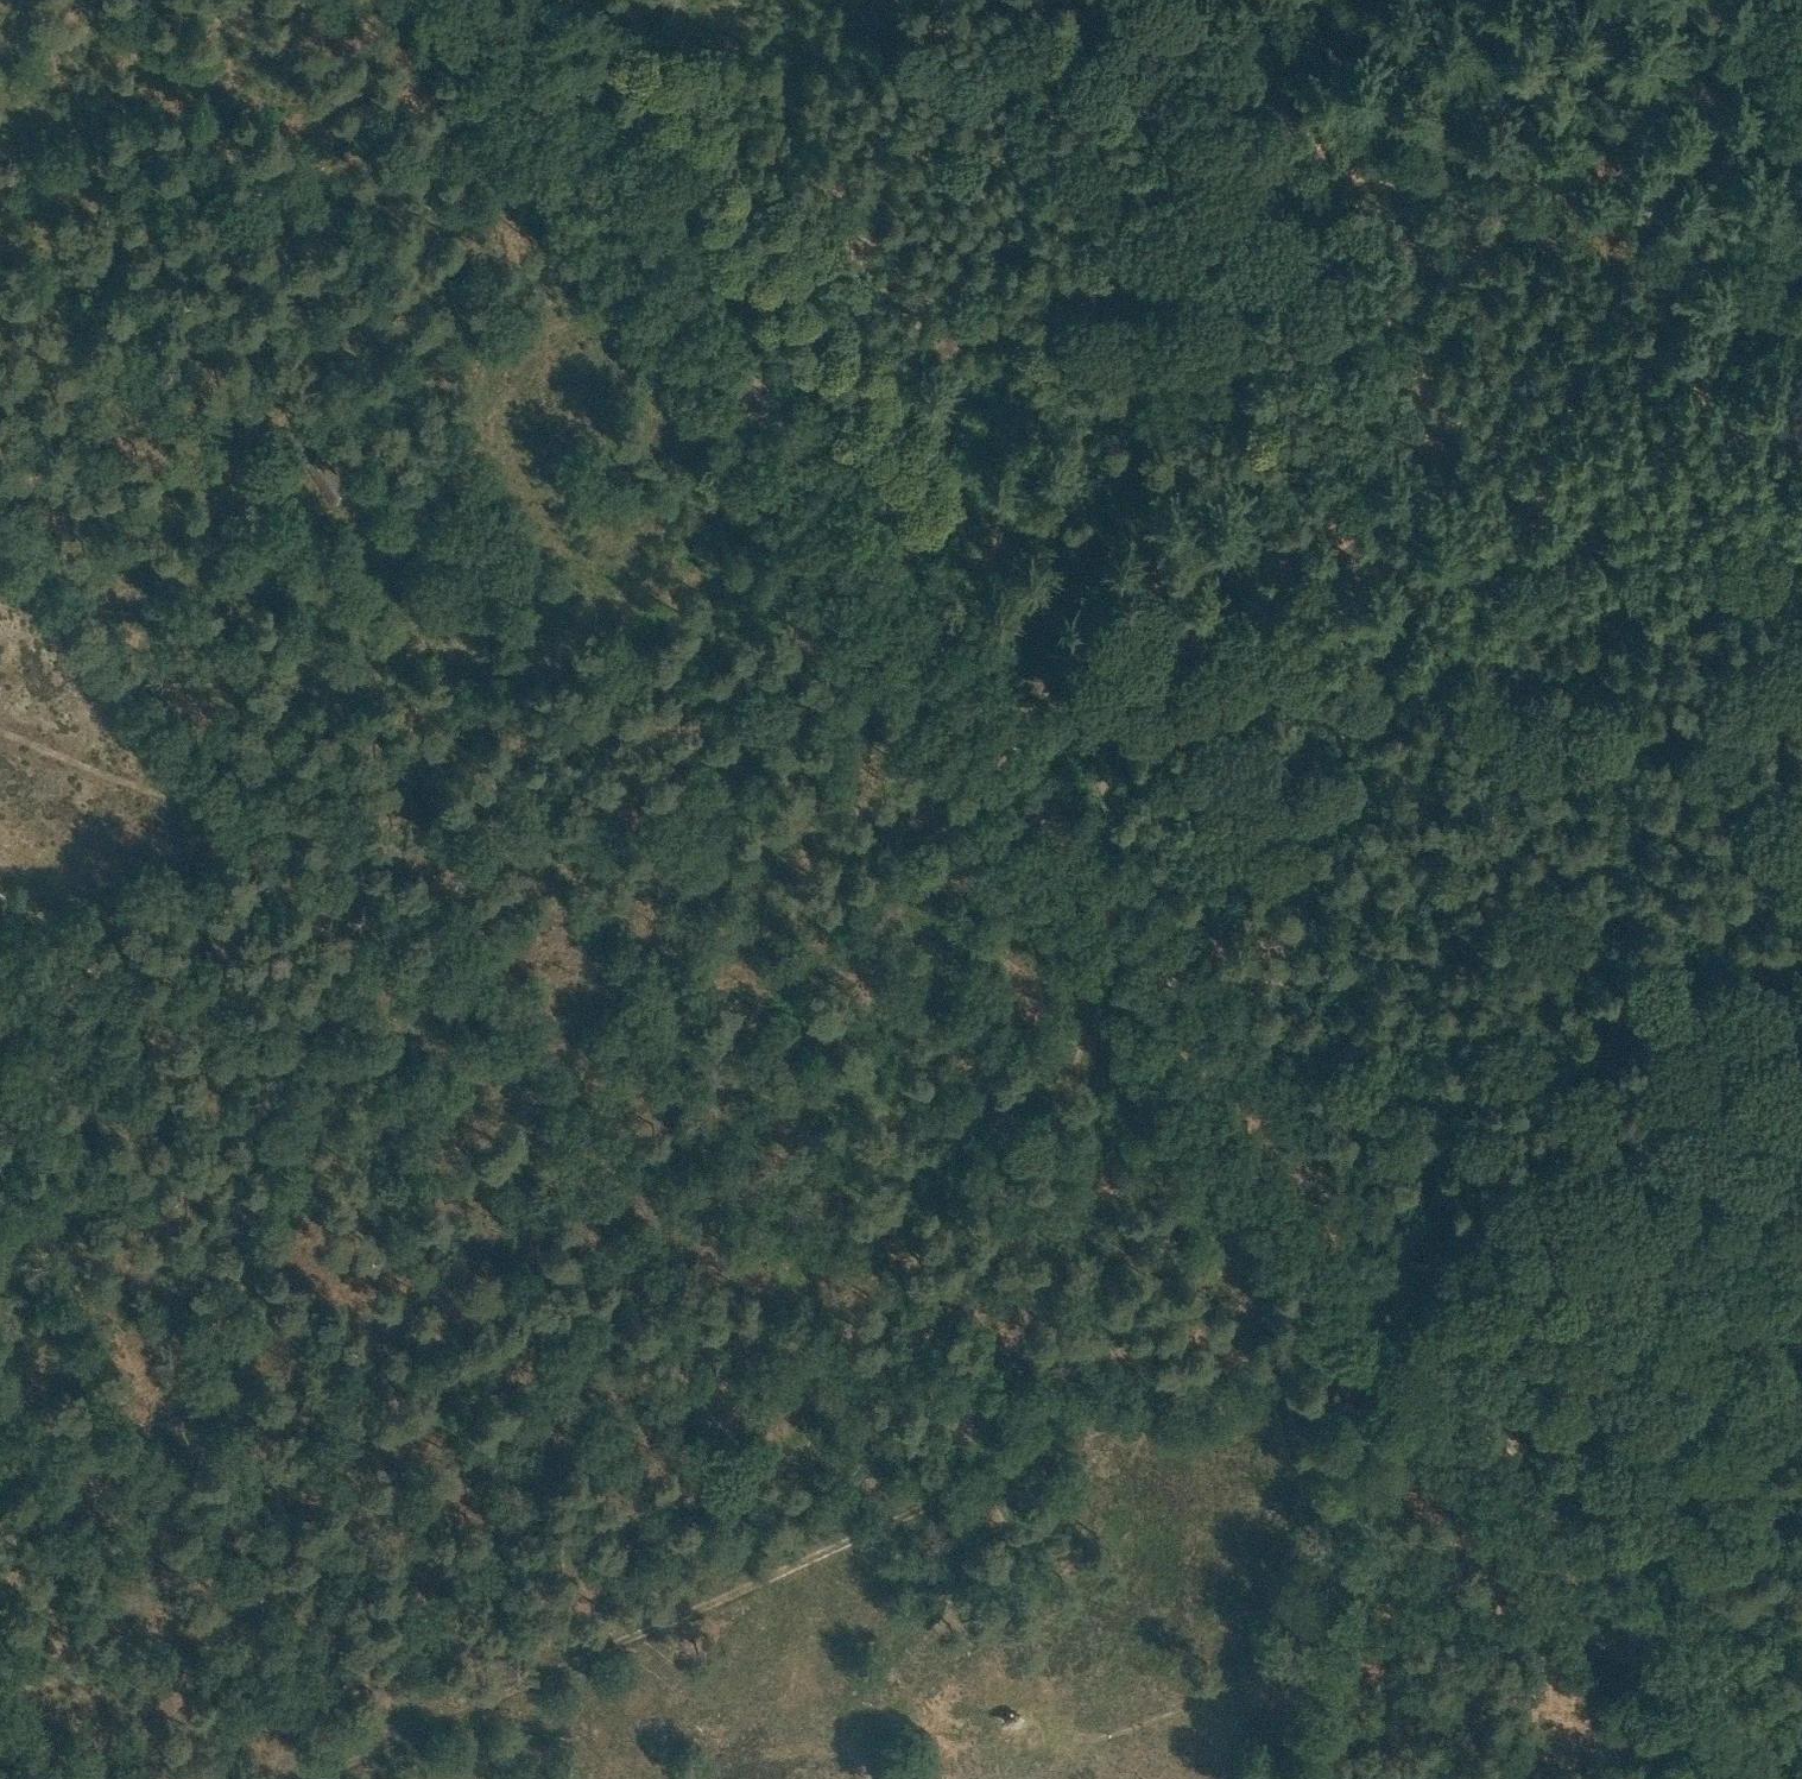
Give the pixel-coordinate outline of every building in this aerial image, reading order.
[(353,489),(324,447),(304,461),(333,503),(353,489)]
